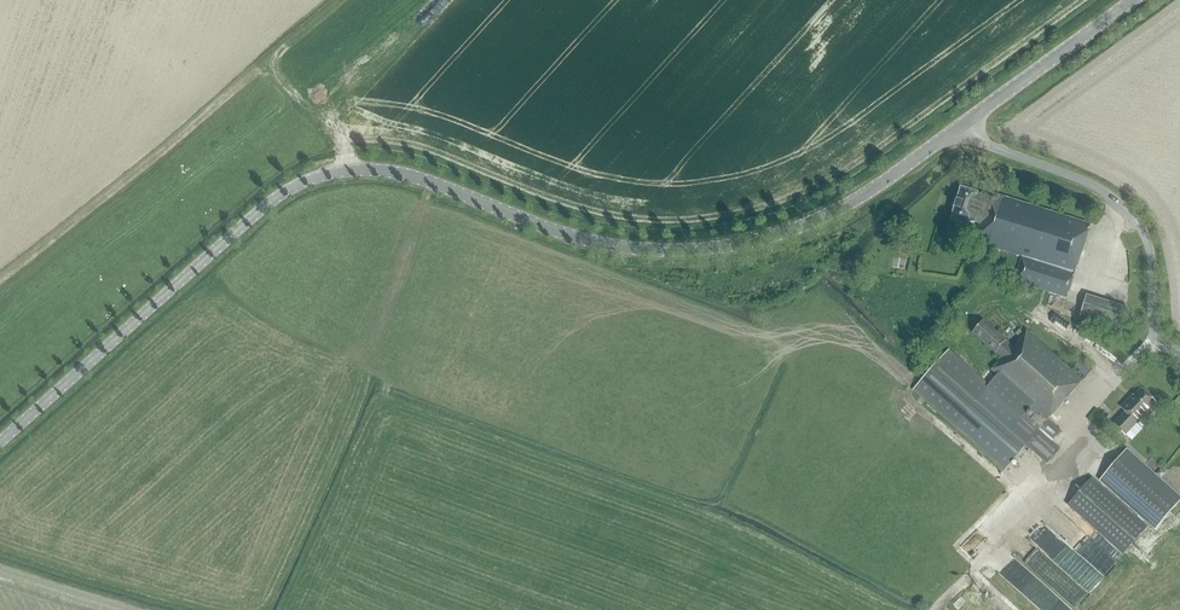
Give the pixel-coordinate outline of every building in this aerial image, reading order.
[(1013,279),(1023,282),(1066,297),(1091,224),(1000,192),(998,197),(978,190),(979,189),(962,183),(951,215),(968,221),(970,217),(980,220),(973,238),(1021,255),(1013,279)] [(969,249),(963,247),(960,255),(966,257),(969,249)] [(1029,297),(1031,291),(1022,288),(1020,294),(1029,297)] [(1120,332),(1128,308),(1086,295),(1079,319),(1120,332)] [(989,367),(1033,410),(1026,417),(1036,426),(1043,418),(1043,419),(1079,380),(1024,329),(1010,343),(982,317),(970,328),(999,355),(989,367)] [(1047,464),(1060,449),(989,387),(990,386),(948,349),(912,390),(1003,470),(1026,445),(1047,464)] [(1085,378),(1093,369),(1081,358),(1073,366),(1085,378)] [(1156,405),(1153,403),(1155,401),(1141,388),(1134,396),(1133,395),(1121,407),(1125,412),(1113,424),(1125,435),(1145,413),(1148,416),(1156,408),(1156,405)] [(1179,501),(1179,496),(1127,449),(1099,481),(1155,530),(1179,501)] [(1092,477),(1067,505),(1122,554),(1147,526),(1092,477)] [(1090,591),(1116,563),(1071,523),(1059,536),(1071,547),(1057,562),(1090,591)]
